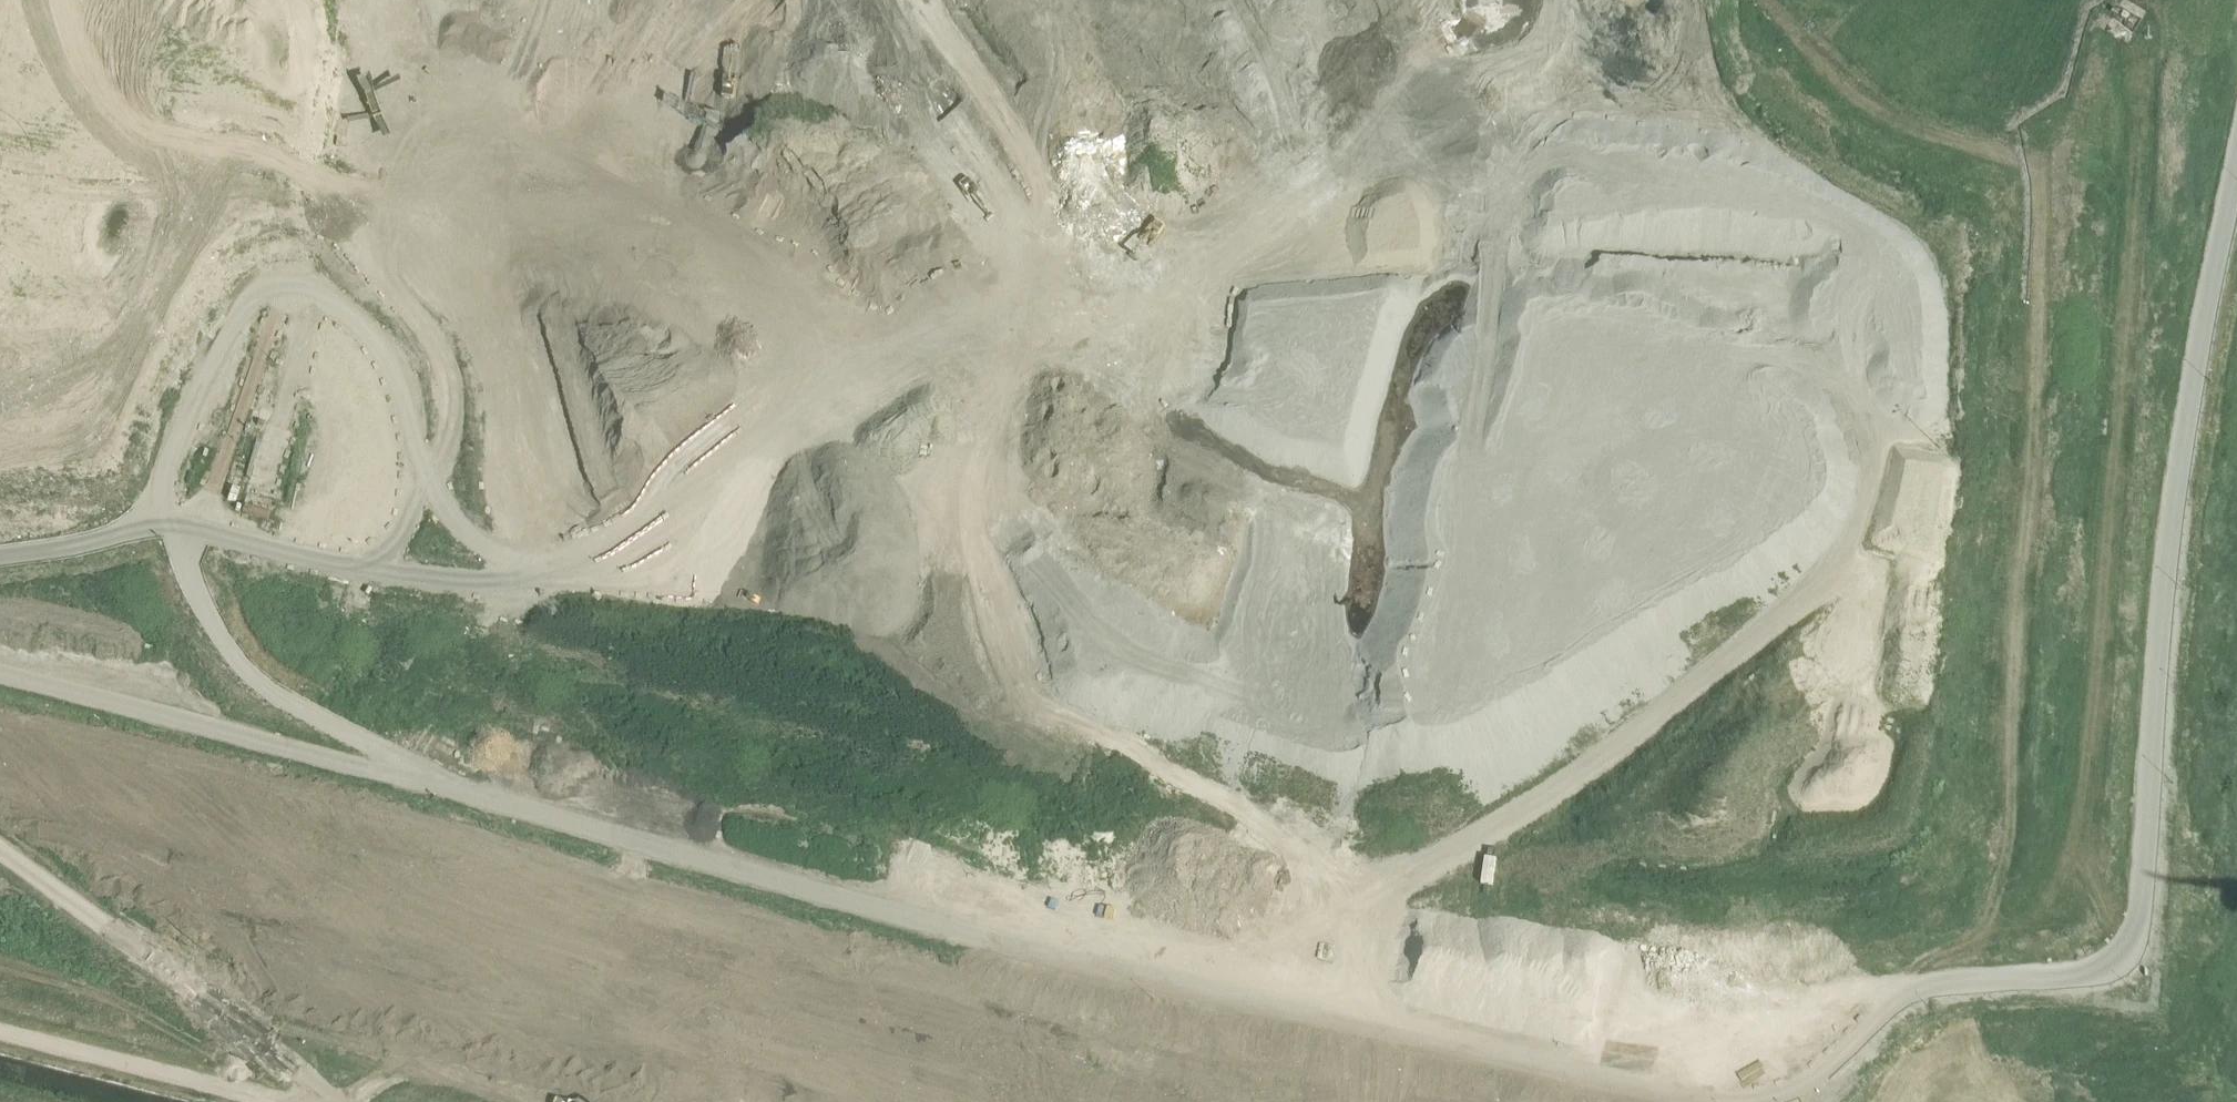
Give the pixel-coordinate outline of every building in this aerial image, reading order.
[(678,788),(676,817),(704,819),(706,790),(678,788)]
